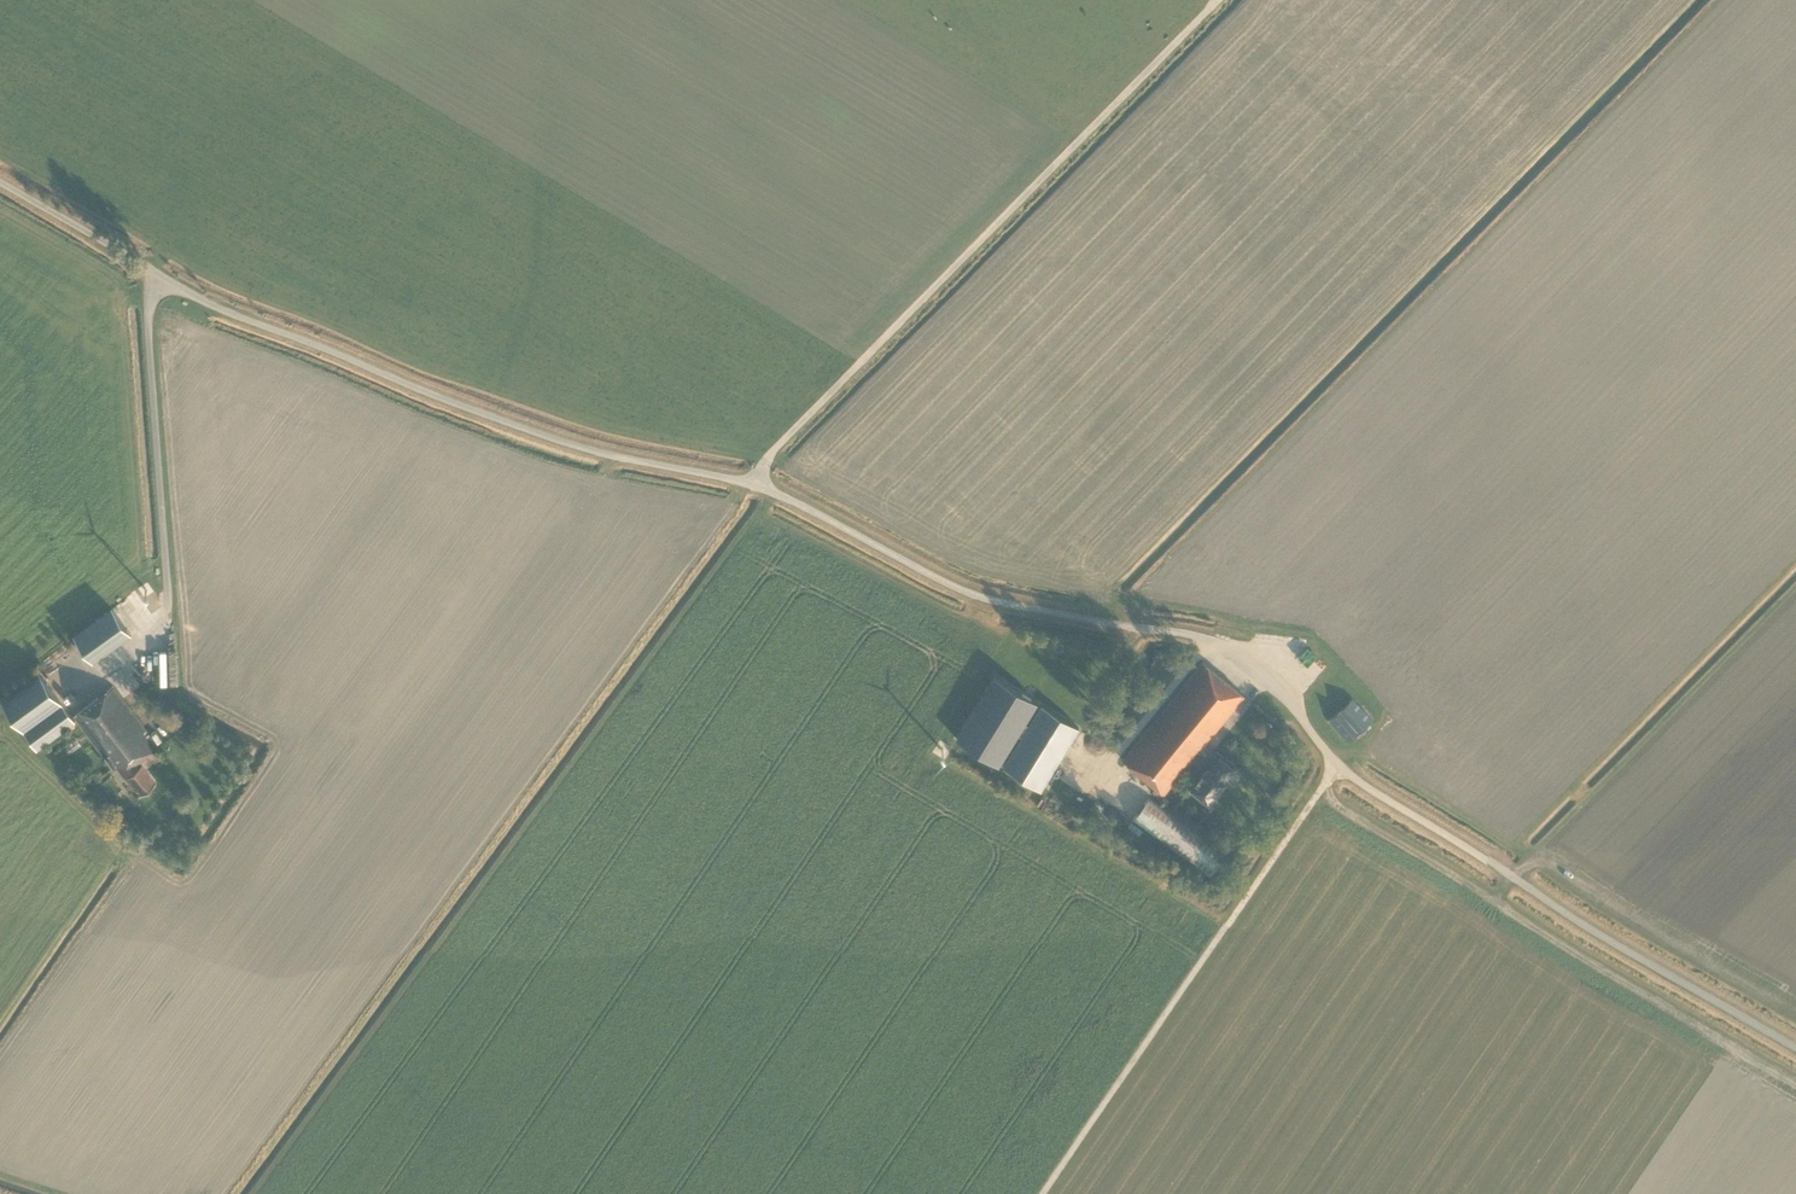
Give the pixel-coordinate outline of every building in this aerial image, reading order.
[(131,634),(112,607),(73,635),(93,662),(131,634)] [(1053,647),(1061,649),(1063,642),(1055,640),(1053,647)] [(1244,694),(1203,661),(1123,759),(1164,793),(1193,757),(1206,768),(1190,787),(1208,802),(1226,781),(1223,779),(1233,767),(1219,757),(1203,745),(1244,694)] [(58,696),(38,669),(0,696),(0,698),(19,724),(58,696)] [(1028,723),(1025,721),(1037,701),(994,674),(956,736),(999,763),(1018,732),(1021,734),(1003,765),(1042,788),(1079,727),(1040,703),(1028,723)] [(128,776),(142,792),(156,780),(141,760),(159,746),(112,685),(74,714),(113,767),(116,765),(126,778),(128,776)] [(75,720),(58,696),(19,724),(37,748),(75,720)] [(1371,719),(1352,697),(1328,719),(1347,741),(1371,719)] [(1133,818),(1208,873),(1225,850),(1149,795),(1133,818)]
